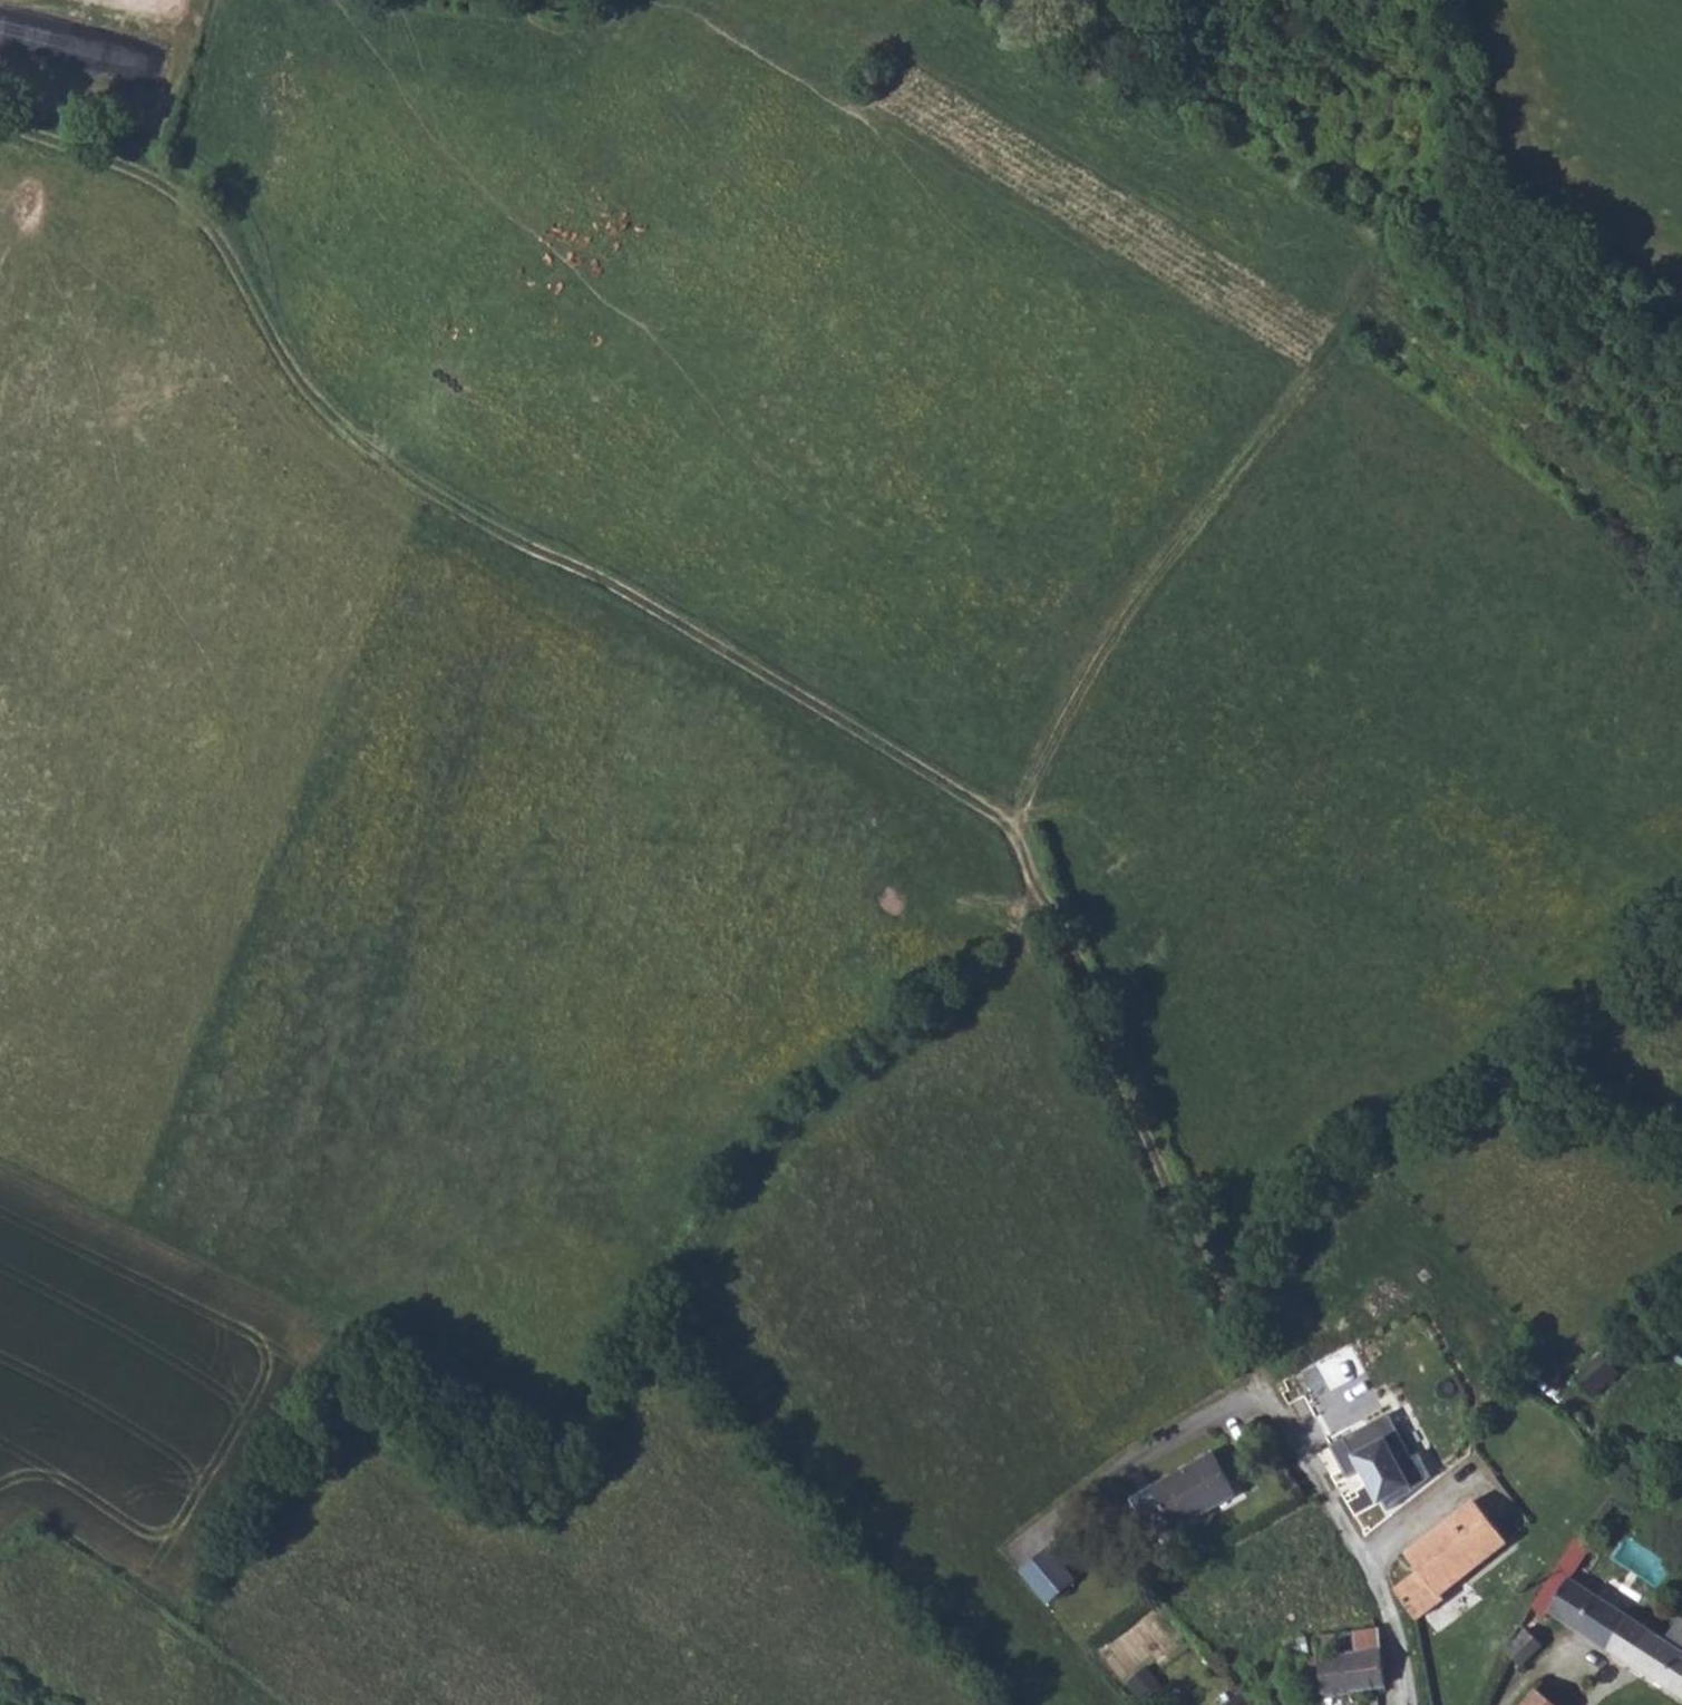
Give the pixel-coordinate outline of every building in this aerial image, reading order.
[(1388,1414),(1332,1442),(1348,1473),(1361,1467),(1385,1506),(1432,1475),(1422,1452),(1412,1456),(1388,1414)] [(1158,1491),(1183,1533),(1243,1498),(1219,1455),(1158,1491)] [(1447,1518),(1486,1555),(1507,1539),(1473,1497),(1447,1518)] [(1396,1586),(1416,1618),(1445,1593),(1443,1589),(1486,1555),(1447,1518),(1408,1550),(1420,1567),(1396,1586)] [(1035,1581),(1039,1585),(1043,1590),(1047,1595),(1051,1599),(1055,1604),(1055,1605),(1082,1582),(1063,1558),(1035,1581)] [(1604,1650),(1627,1616),(1569,1576),(1545,1610),(1604,1650)] [(1681,1704),(1681,1620),(1677,1617),(1661,1638),(1627,1616),(1604,1650),(1681,1704)] [(1289,1676),(1301,1675),(1303,1689),(1385,1681),(1384,1673),(1383,1666),(1382,1659),(1381,1652),(1380,1647),(1381,1646),(1381,1643),(1380,1635),(1378,1628),(1366,1629),(1339,1632),(1333,1633),(1326,1633),(1323,1634),(1317,1634),(1317,1639),(1318,1645),(1318,1653),(1308,1654),(1297,1655),(1287,1656),(1288,1663),(1288,1670),(1289,1674),(1289,1676)] [(1506,1650),(1518,1660),(1522,1664),(1541,1642),(1526,1629),(1506,1650)] [(1535,1689),(1522,1704),(1554,1704),(1535,1689)]
